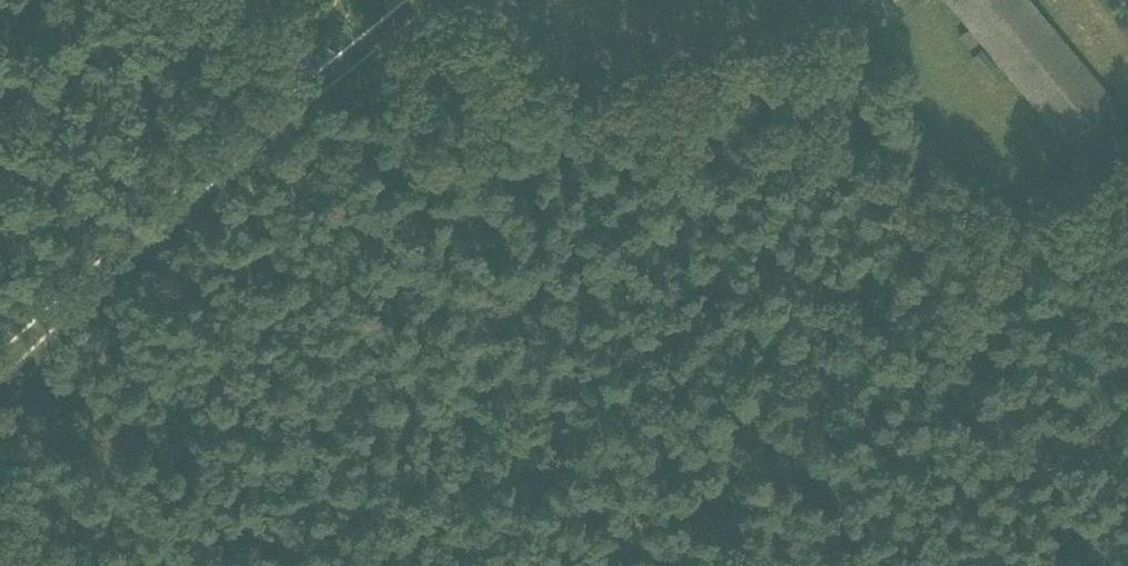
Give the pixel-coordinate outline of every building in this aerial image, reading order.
[(970,28),(960,36),(970,48),(980,40),(985,47),(1066,141),(1071,138),(1083,156),(1126,121),(1112,105),(1117,100),(1115,98),(1066,41),(1031,0),(947,0),(970,28)]
